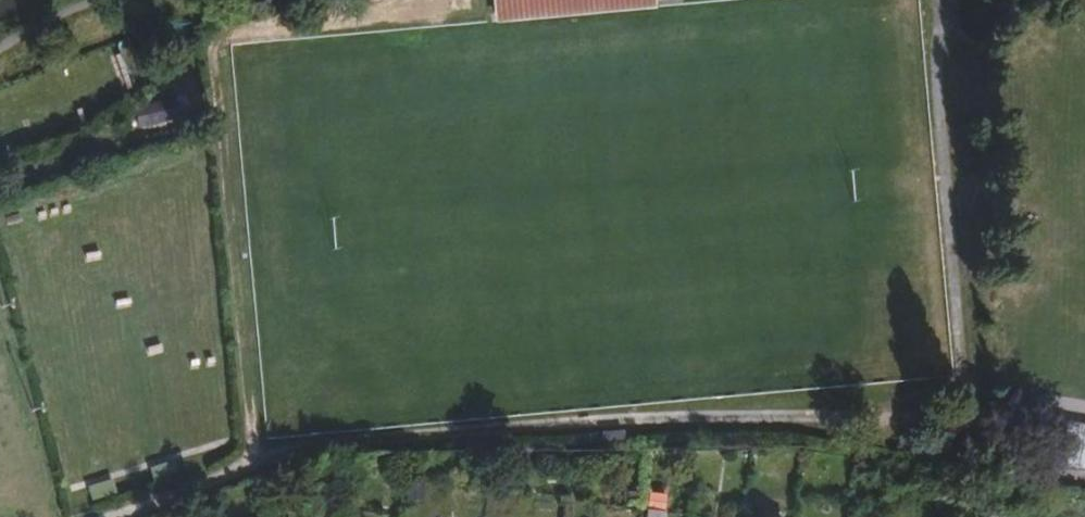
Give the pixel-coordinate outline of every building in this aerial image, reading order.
[(493,17),(647,3),(647,0),(492,0),(493,17)] [(169,95),(132,105),(137,123),(174,113),(169,95)] [(617,437),(616,429),(595,432),(595,439),(617,437)] [(173,459),(150,467),(155,482),(178,474),(173,459)] [(111,478),(87,486),(92,501),(115,493),(111,478)] [(632,502),(632,492),(617,492),(617,501),(632,502)] [(372,516),(373,505),(364,503),(362,514),(372,516)] [(658,511),(640,508),(639,516),(657,516),(658,511)]
